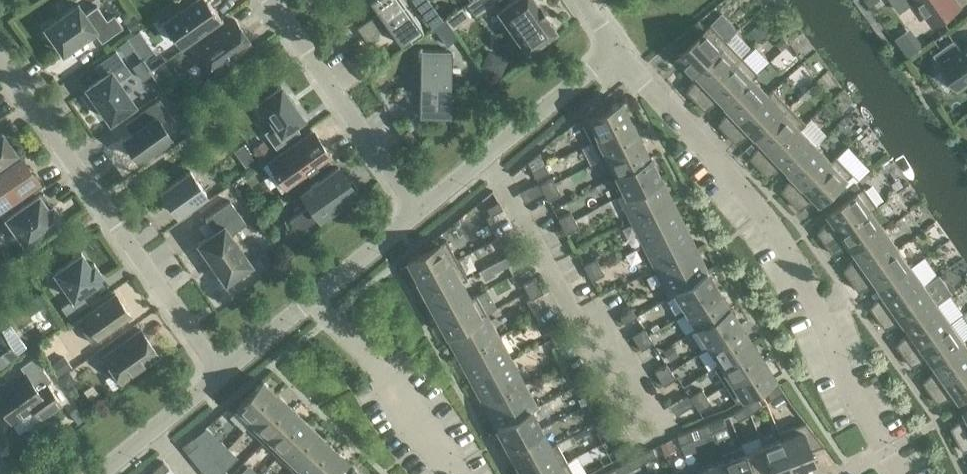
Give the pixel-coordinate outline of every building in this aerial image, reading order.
[(172,36),(174,35),(181,44),(218,19),(209,6),(216,0),(192,0),(187,4),(187,3),(186,4),(183,7),(182,6),(181,7),(182,7),(160,23),(170,38),(172,36)] [(422,29),(402,0),(370,0),(378,12),(357,27),(367,41),(388,26),(401,44),(422,29)] [(466,3),(476,16),(495,2),(493,0),(471,0),(466,3)] [(527,50),(554,30),(544,16),(545,15),(538,4),(537,5),(533,0),(514,0),(499,10),(527,50)] [(900,11),(916,0),(893,0),(900,11)] [(935,24),(960,7),(955,0),(918,0),(935,24)] [(93,30),(95,32),(102,42),(123,27),(114,14),(107,19),(97,5),(85,14),(78,4),(45,27),(63,52),(93,30)] [(461,8),(445,19),(446,20),(450,26),(452,29),(468,17),(461,8)] [(433,13),(427,18),(434,28),(435,27),(444,21),(440,15),(433,13)] [(142,26),(134,16),(125,23),(132,33),(142,26)] [(252,44),(235,19),(198,45),(215,70),(252,44)] [(444,21),(435,27),(440,33),(450,26),(446,20),(444,21)] [(706,28),(699,20),(690,28),(698,36),(679,54),(695,70),(727,40),(711,23),(706,28)] [(766,33),(758,25),(750,33),(758,41),(766,33)] [(146,41),(139,31),(128,39),(134,48),(146,41)] [(127,39),(119,45),(126,55),(134,49),(127,39)] [(788,44),(783,39),(777,45),(782,50),(788,44)] [(743,56),(727,40),(695,70),(699,75),(687,91),(696,101),(743,56)] [(934,75),(947,94),(957,87),(959,90),(966,84),(966,47),(961,51),(960,50),(954,41),(934,54),(941,63),(942,65),(941,65),(944,68),(934,75)] [(919,43),(905,52),(909,57),(922,48),(919,43)] [(116,51),(95,66),(103,76),(88,87),(96,99),(97,101),(101,106),(102,108),(110,120),(133,104),(117,81),(131,72),(116,51)] [(452,53),(420,52),(419,114),(451,115),(452,53)] [(759,74),(743,56),(696,101),(706,111),(722,99),(726,103),(753,78),(754,79),(759,74)] [(150,75),(141,62),(133,67),(143,81),(150,75)] [(753,78),(726,103),(730,108),(718,124),(728,134),(769,94),(768,93),(754,79),(753,78)] [(265,132),(276,147),(299,131),(294,124),(304,118),(296,107),(296,106),(294,103),(293,103),(291,99),(289,96),(288,96),(281,85),(258,101),(275,125),(265,132)] [(773,89),(770,92),(768,93),(769,94),(728,134),(737,143),(754,132),(758,137),(790,106),(773,89)] [(159,98),(139,112),(146,122),(123,138),(138,159),(171,136),(163,125),(173,118),(159,98)] [(607,108),(603,100),(580,118),(592,142),(598,139),(598,138),(631,121),(621,101),(607,108)] [(807,124),(790,106),(758,137),(762,141),(750,158),(759,167),(801,128),(802,129),(807,124)] [(640,140),(631,121),(598,138),(598,139),(607,155),(607,156),(640,140)] [(181,130),(185,136),(190,132),(186,127),(181,130)] [(801,128),(759,167),(769,177),(786,166),(790,170),(817,144),(802,129),(801,128)] [(282,192),(332,157),(331,155),(331,156),(314,132),(313,130),(263,166),(264,167),(270,163),(277,173),(276,174),(278,177),(279,177),(286,187),(281,191),(282,192)] [(16,152),(2,133),(0,134),(0,163),(16,152)] [(649,158),(640,140),(607,156),(607,155),(600,158),(610,179),(617,175),(616,174),(649,158)] [(265,142),(254,150),(261,160),(272,153),(265,142)] [(832,161),(832,160),(817,144),(790,170),(794,174),(782,191),(791,200),(832,161)] [(240,157),(246,166),(255,160),(248,151),(240,157)] [(837,155),(833,158),(832,160),(832,161),(791,200),(800,210),(817,199),(822,204),(854,173),(837,155)] [(21,158),(0,173),(0,205),(36,180),(21,158)] [(659,177),(649,158),(616,174),(617,175),(625,193),(626,194),(659,177)] [(545,165),(532,171),(537,179),(549,172),(545,165)] [(311,204),(309,206),(289,219),(298,231),(319,216),(320,217),(356,192),(338,167),(302,192),(311,204)] [(161,191),(177,214),(206,193),(190,171),(161,191)] [(671,201),(659,177),(626,194),(625,193),(620,195),(632,220),(671,201)] [(552,178),(540,185),(544,193),(556,186),(552,178)] [(560,193),(556,186),(544,193),(548,200),(560,193)] [(864,186),(828,212),(832,218),(818,232),(826,243),(872,210),(873,211),(879,207),(864,186)] [(48,208),(39,195),(7,217),(25,244),(62,217),(53,205),(48,208)] [(246,223),(230,200),(205,218),(214,231),(199,242),(198,242),(197,243),(198,244),(225,281),(224,281),(225,283),(227,282),(226,281),(250,264),(251,265),(252,264),(251,262),(231,234),(246,223)] [(491,216),(503,209),(499,201),(486,208),(491,216)] [(683,224),(671,201),(632,220),(644,244),(683,224)] [(872,210),(826,243),(833,254),(852,245),(855,250),(885,229),(873,211),(872,210)] [(570,212),(558,219),(562,226),(574,220),(570,212)] [(579,227),(574,220),(562,226),(566,234),(579,227)] [(695,248),(683,224),(644,244),(656,267),(695,248)] [(898,247),(885,229),(855,250),(858,255),(844,269),(852,280),(898,247)] [(446,239),(441,242),(407,260),(418,280),(457,259),(446,239)] [(520,249),(516,241),(503,248),(508,255),(520,249)] [(912,266),(898,247),(852,280),(859,291),(878,282),(881,287),(912,266)] [(707,272),(695,248),(656,267),(670,296),(676,293),(675,292),(707,272)] [(524,256),(520,249),(508,255),(512,263),(524,256)] [(73,298),(71,300),(61,306),(68,317),(88,303),(81,293),(100,279),(98,276),(102,274),(94,263),(90,265),(81,252),(54,271),(73,298)] [(595,258),(583,265),(587,273),(600,266),(595,258)] [(467,278),(457,259),(418,280),(428,298),(460,281),(461,282),(467,278)] [(604,274),(600,266),(587,273),(592,280),(604,274)] [(925,285),(912,266),(881,287),(885,292),(870,307),(878,317),(925,285)] [(718,290),(707,272),(675,292),(676,293),(687,310),(718,290)] [(539,284),(535,277),(523,284),(527,291),(539,284)] [(460,281),(428,298),(437,316),(470,299),(469,298),(461,282),(460,281)] [(543,292),(539,284),(527,291),(531,299),(543,292)] [(938,303),(925,285),(878,317),(886,328),(904,320),(908,325),(938,303)] [(729,308),(718,290),(687,310),(698,328),(729,308)] [(48,302),(41,292),(21,306),(28,316),(48,302)] [(115,294),(82,317),(76,321),(91,342),(130,315),(115,294)] [(476,294),(472,296),(469,298),(470,299),(437,316),(447,334),(485,314),(486,315),(487,314),(476,294)] [(951,322),(938,303),(908,325),(911,330),(897,344),(905,355),(951,322)] [(741,326),(729,308),(698,328),(710,346),(741,326)] [(632,309),(620,317),(625,325),(636,317),(632,309)] [(485,314),(447,334),(460,357),(498,337),(486,315),(485,314)] [(964,341),(951,322),(905,355),(912,366),(931,358),(934,362),(964,341)] [(564,331),(560,323),(548,330),(552,338),(564,331)] [(752,343),(741,326),(710,346),(720,362),(721,363),(752,343)] [(643,328),(632,335),(636,343),(648,335),(643,328)] [(17,353),(1,330),(0,331),(0,365),(17,353)] [(105,359),(104,360),(101,362),(109,374),(113,371),(121,383),(159,356),(141,330),(103,356),(105,359)] [(569,339),(564,331),(552,338),(556,345),(569,339)] [(510,360),(498,337),(460,357),(472,381),(510,360)] [(964,341),(934,362),(937,367),(923,382),(931,393),(966,367),(966,345),(964,341)] [(763,360),(752,343),(721,363),(720,362),(714,366),(725,384),(763,360)] [(673,346),(663,353),(669,362),(679,355),(673,346)] [(0,392),(0,406),(9,418),(11,421),(14,419),(32,406),(38,415),(41,418),(44,416),(58,406),(61,404),(58,401),(59,400),(47,384),(51,380),(34,356),(20,366),(26,374),(23,376),(0,392)] [(72,368),(64,357),(50,367),(58,378),(72,368)] [(523,383),(510,360),(472,381),(485,404),(523,383)] [(775,378),(763,360),(725,384),(737,402),(775,378)] [(666,363),(654,371),(659,378),(671,370),(666,363)] [(931,393),(939,404),(957,395),(961,401),(966,396),(966,367),(931,393)] [(590,378),(585,370),(573,377),(577,384),(590,378)] [(675,378),(671,370),(659,378),(664,386),(675,378)] [(594,385),(590,378),(577,384),(581,392),(594,385)] [(279,395),(262,380),(236,407),(252,422),(253,423),(279,395)] [(536,408),(523,383),(485,404),(498,427),(530,410),(531,411),(536,408)] [(783,392),(779,385),(767,392),(772,400),(783,392)] [(702,389),(690,397),(694,404),(706,396),(702,389)] [(293,410),(279,395),(253,423),(252,422),(247,427),(263,442),(293,410)] [(781,395),(772,401),(777,408),(786,402),(781,395)] [(711,404),(706,396),(694,404),(699,411),(711,404)] [(762,406),(757,398),(745,406),(750,413),(762,406)] [(750,413),(745,406),(734,413),(738,420),(750,413)] [(610,415),(606,407),(593,414),(597,422),(610,415)] [(76,408),(70,413),(78,423),(85,418),(76,408)] [(308,424),(293,410),(263,442),(278,456),(308,424)] [(530,410),(498,427),(508,447),(541,429),(531,411),(530,410)] [(614,423),(610,415),(597,422),(602,429),(614,423)] [(951,427),(958,439),(966,434),(966,416),(951,427)] [(726,426),(723,418),(710,423),(713,431),(726,426)] [(824,445),(805,422),(778,432),(781,439),(782,438),(795,473),(816,465),(810,450),(824,445)] [(713,431),(710,423),(697,428),(700,436),(713,431)] [(323,438),(308,424),(278,456),(292,470),(323,438)] [(550,447),(550,446),(541,429),(508,447),(518,465),(550,447)] [(693,438),(690,430),(677,435),(680,443),(693,438)] [(958,439),(964,451),(966,450),(966,434),(958,439)] [(198,444),(193,437),(182,446),(187,453),(198,444)] [(323,438),(292,470),(297,473),(317,473),(338,452),(323,438)] [(781,439),(763,446),(773,473),(793,473),(795,473),(782,438),(781,439)] [(670,440),(659,444),(663,454),(674,450),(670,440)] [(552,445),(550,446),(550,447),(518,465),(523,473),(543,473),(566,461),(556,442),(552,445)] [(630,452),(625,444),(613,451),(617,459),(630,452)] [(741,446),(721,454),(723,461),(724,460),(730,473),(752,473),(743,453),(745,452),(742,446),(741,446)] [(763,446),(745,452),(743,453),(752,473),(773,473),(763,446)] [(656,456),(652,448),(640,454),(644,462),(656,456)] [(338,452),(317,473),(345,473),(353,466),(338,452)] [(644,462),(640,454),(628,461),(632,469),(644,462)] [(723,461),(705,467),(704,468),(707,473),(730,473),(724,460),(723,461)] [(163,461),(153,470),(156,473),(162,473),(169,468),(163,461)] [(566,461),(543,473),(573,473),(566,461)] [(703,462),(672,473),(707,473),(704,468),(705,467),(703,462)] [(353,466),(345,473),(361,473),(353,466)]
